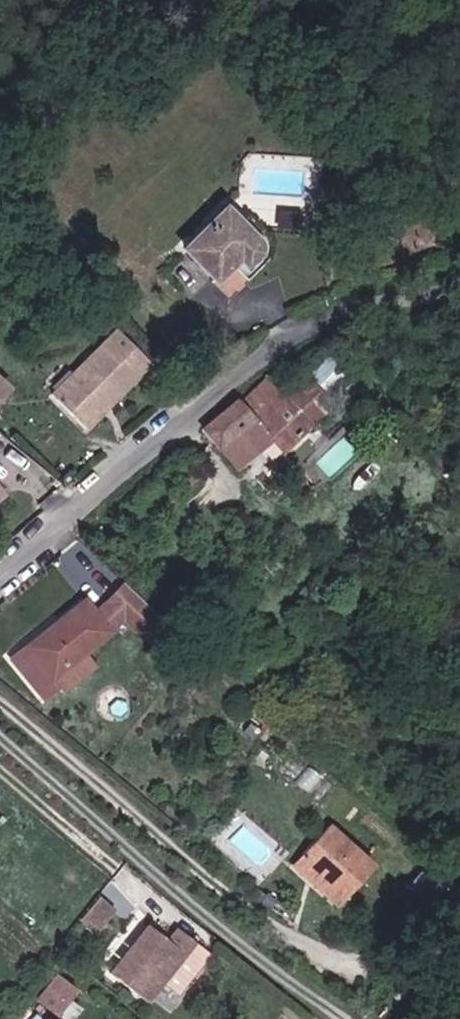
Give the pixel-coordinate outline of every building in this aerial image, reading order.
[(255,242),(228,209),(184,246),(212,279),(236,258),(244,267),(253,260),(255,254),(255,242)] [(148,372),(115,337),(63,388),(94,422),(148,372)] [(288,395),(267,373),(203,434),(220,451),(223,449),(246,473),(276,445),(284,454),(336,404),(327,394),(352,370),(334,351),(288,395)] [(15,384),(0,372),(0,403),(15,384)] [(117,629),(124,639),(127,641),(144,626),(110,586),(67,623),(61,615),(42,632),(44,634),(16,658),(49,699),(63,687),(57,679),(117,629)] [(65,688),(124,639),(117,629),(57,679),(63,687),(65,688)] [(156,740),(162,732),(153,724),(146,732),(156,740)] [(307,855),(351,896),(377,867),(333,827),(307,855)] [(343,905),(351,896),(307,855),(299,863),(343,905)] [(167,943),(149,929),(114,973),(148,1001),(165,979),(179,962),(187,952),(198,962),(207,951),(179,929),(167,943)] [(177,988),(198,962),(187,952),(179,962),(165,979),(177,988)] [(63,1014),(79,983),(53,969),(37,1000),(63,1014)]
